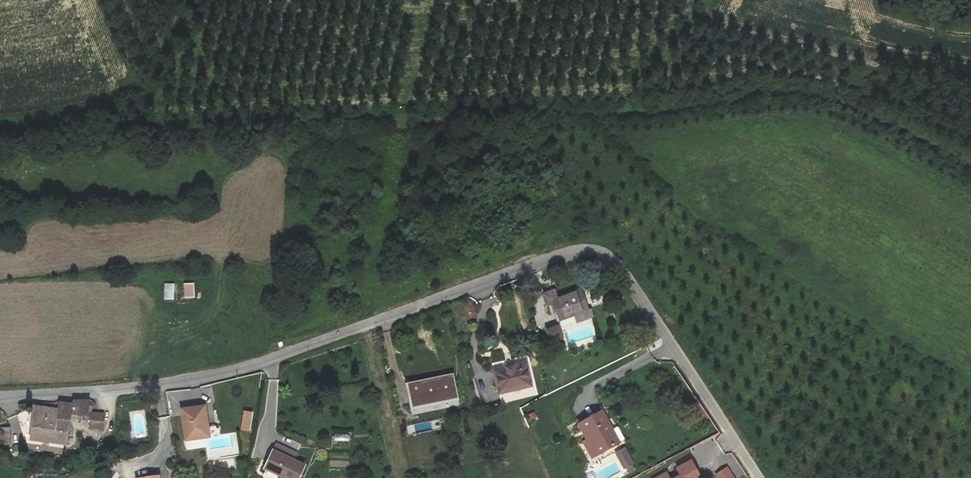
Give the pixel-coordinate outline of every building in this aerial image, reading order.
[(164,300),(174,300),(175,283),(164,283),(164,300)] [(185,299),(195,298),(194,283),(184,283),(185,299)] [(559,321),(575,316),(577,321),(593,316),(592,311),(590,311),(583,289),(557,297),(555,289),(544,293),(548,305),(554,303),(559,321)] [(559,326),(546,330),(550,343),(563,339),(559,326)] [(526,361),(494,368),(499,394),(532,387),(526,361)] [(406,383),(411,407),(459,397),(454,373),(406,383)] [(58,402),(58,407),(56,422),(72,423),(72,421),(76,421),(77,418),(87,418),(87,419),(91,419),(90,427),(103,427),(104,413),(88,412),(89,401),(58,402)] [(56,422),(58,407),(33,405),(30,439),(54,445),(56,422)] [(204,406),(182,410),(186,439),(209,436),(204,406)] [(255,412),(244,409),(239,430),(250,432),(255,412)] [(579,424),(587,439),(583,441),(592,457),(619,443),(602,412),(579,424)] [(56,422),(54,445),(67,446),(72,423),(56,422)] [(0,427),(0,443),(9,445),(10,442),(9,428),(0,427)] [(349,445),(350,435),(333,433),(331,443),(349,445)] [(276,443),(264,468),(285,477),(299,477),(305,464),(294,459),(297,453),(276,443)] [(616,453),(624,468),(634,463),(625,447),(616,453)] [(701,477),(692,460),(677,467),(679,472),(674,474),(675,476),(672,477),(701,477)] [(716,475),(718,477),(735,477),(727,467),(716,475)]
